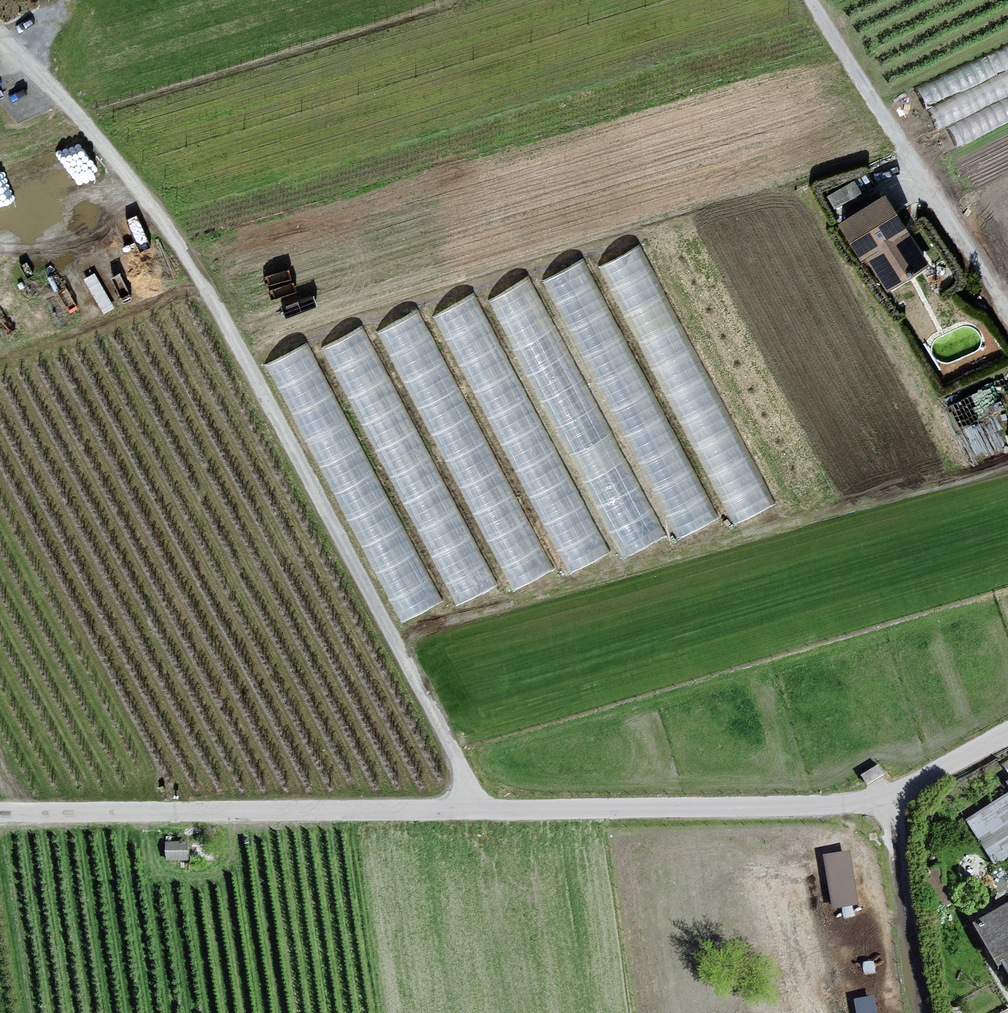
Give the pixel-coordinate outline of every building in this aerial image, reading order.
[(0,166),(0,204),(49,191),(49,189),(97,176),(88,143),(0,166)] [(859,193),(853,183),(829,196),(835,207),(859,193)] [(929,267),(882,191),(837,219),(885,295),(929,267)] [(774,505),(640,246),(600,266),(734,526),(774,505)] [(720,517),(585,258),(545,279),(679,538),(720,517)] [(665,538),(530,278),(490,299),(624,558),(665,538)] [(608,554),(474,295),(434,315),(568,575),(608,554)] [(551,568),(417,309),(377,330),(511,589),(551,568)] [(495,585),(361,326),(321,346),(455,606),(495,585)] [(441,601),(307,342),(267,362),(401,622),(441,601)] [(883,774),(878,766),(863,775),(868,783),(883,774)] [(963,825),(991,869),(1007,860),(1007,800),(963,825)] [(187,843),(167,844),(168,858),(187,858),(187,843)] [(856,902),(848,853),(826,856),(834,905),(856,902)] [(1007,909),(973,928),(1007,983),(1007,910),(1007,909)] [(877,993),(856,995),(857,1012),(879,1012),(877,993)]
